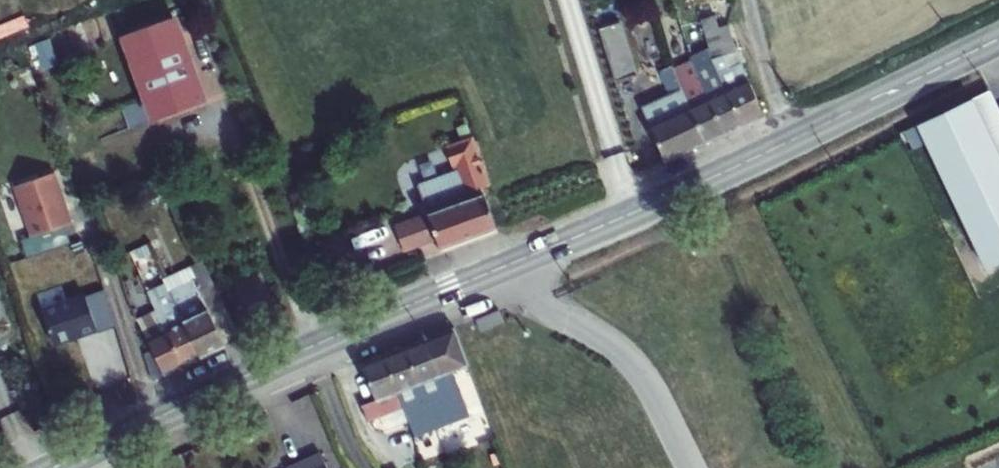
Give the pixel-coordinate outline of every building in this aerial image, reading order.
[(697,6),(701,19),(715,15),(711,2),(697,6)] [(712,60),(737,51),(728,24),(719,27),(715,15),(701,19),(709,48),(707,49),(712,60)] [(124,35),(154,117),(201,100),(189,67),(171,18),(124,35)] [(636,75),(620,22),(598,29),(614,82),(636,75)] [(691,62),(708,101),(727,93),(712,60),(707,49),(689,57),(691,62)] [(712,60),(727,93),(749,83),(737,51),(712,60)] [(690,109),(708,101),(691,62),(673,70),(682,89),(690,109)] [(660,70),(671,94),(682,89),(673,70),(671,65),(660,70)] [(763,115),(749,83),(727,93),(741,125),(753,120),(763,115)] [(690,109),(682,89),(671,94),(650,103),(646,107),(644,111),(645,116),(648,123),(650,127),(690,109)] [(998,262),(998,157),(984,126),(998,119),(998,110),(990,91),(917,125),(926,143),(985,269),(998,262)] [(741,125),(727,93),(708,101),(722,133),(731,129),(741,125)] [(148,120),(141,101),(122,109),(129,128),(148,120)] [(722,133),(708,101),(690,109),(704,141),(714,137),(722,133)] [(704,141),(690,109),(650,127),(664,159),(684,150),(704,141)] [(984,126),(998,157),(998,119),(984,126)] [(908,152),(926,143),(917,125),(899,134),(908,152)] [(467,193),(482,188),(489,186),(472,138),(446,147),(453,166),(457,164),(459,170),(467,193)] [(484,194),(482,188),(467,193),(459,170),(417,185),(427,214),(484,194)] [(32,236),(65,225),(72,223),(64,202),(54,172),(15,186),(32,236)] [(484,194),(427,214),(436,237),(439,248),(465,239),(496,227),(484,194)] [(403,249),(436,237),(427,214),(394,226),(403,249)] [(27,256),(71,241),(65,225),(32,236),(21,240),(27,256)] [(150,254),(146,244),(133,250),(137,259),(150,254)] [(206,273),(201,262),(164,280),(165,283),(169,291),(193,279),(206,273)] [(208,309),(226,345),(240,339),(206,273),(193,279),(208,309)] [(184,321),(208,309),(193,279),(169,291),(184,321)] [(167,330),(184,321),(169,291),(165,283),(148,292),(157,311),(167,330)] [(103,290),(86,296),(97,328),(114,322),(103,290)] [(42,311),(53,343),(84,333),(97,328),(86,296),(42,311)] [(226,345),(208,309),(184,321),(201,357),(218,349),(226,345)] [(146,340),(167,330),(157,311),(137,321),(146,340)] [(480,332),(504,324),(499,312),(476,321),(480,332)] [(201,357),(184,321),(167,330),(183,365),(192,361),(201,357)] [(426,339),(441,375),(453,372),(468,366),(453,328),(439,333),(426,339)] [(183,365),(167,330),(146,340),(151,350),(164,375),(172,371),(183,365)] [(404,347),(418,384),(441,375),(426,339),(408,345),(404,347)] [(397,392),(418,384),(404,347),(383,355),(397,392)] [(153,380),(164,375),(151,350),(144,354),(153,380)] [(375,400),(397,392),(383,355),(372,359),(361,364),(375,400)] [(453,372),(441,375),(456,418),(469,413),(453,372)] [(456,418),(441,375),(418,384),(434,426),(456,418)] [(434,426),(418,384),(397,392),(403,407),(413,435),(434,426)] [(403,407),(397,392),(375,400),(361,405),(368,422),(403,407)] [(320,452),(287,467),(327,467),(320,452)]
